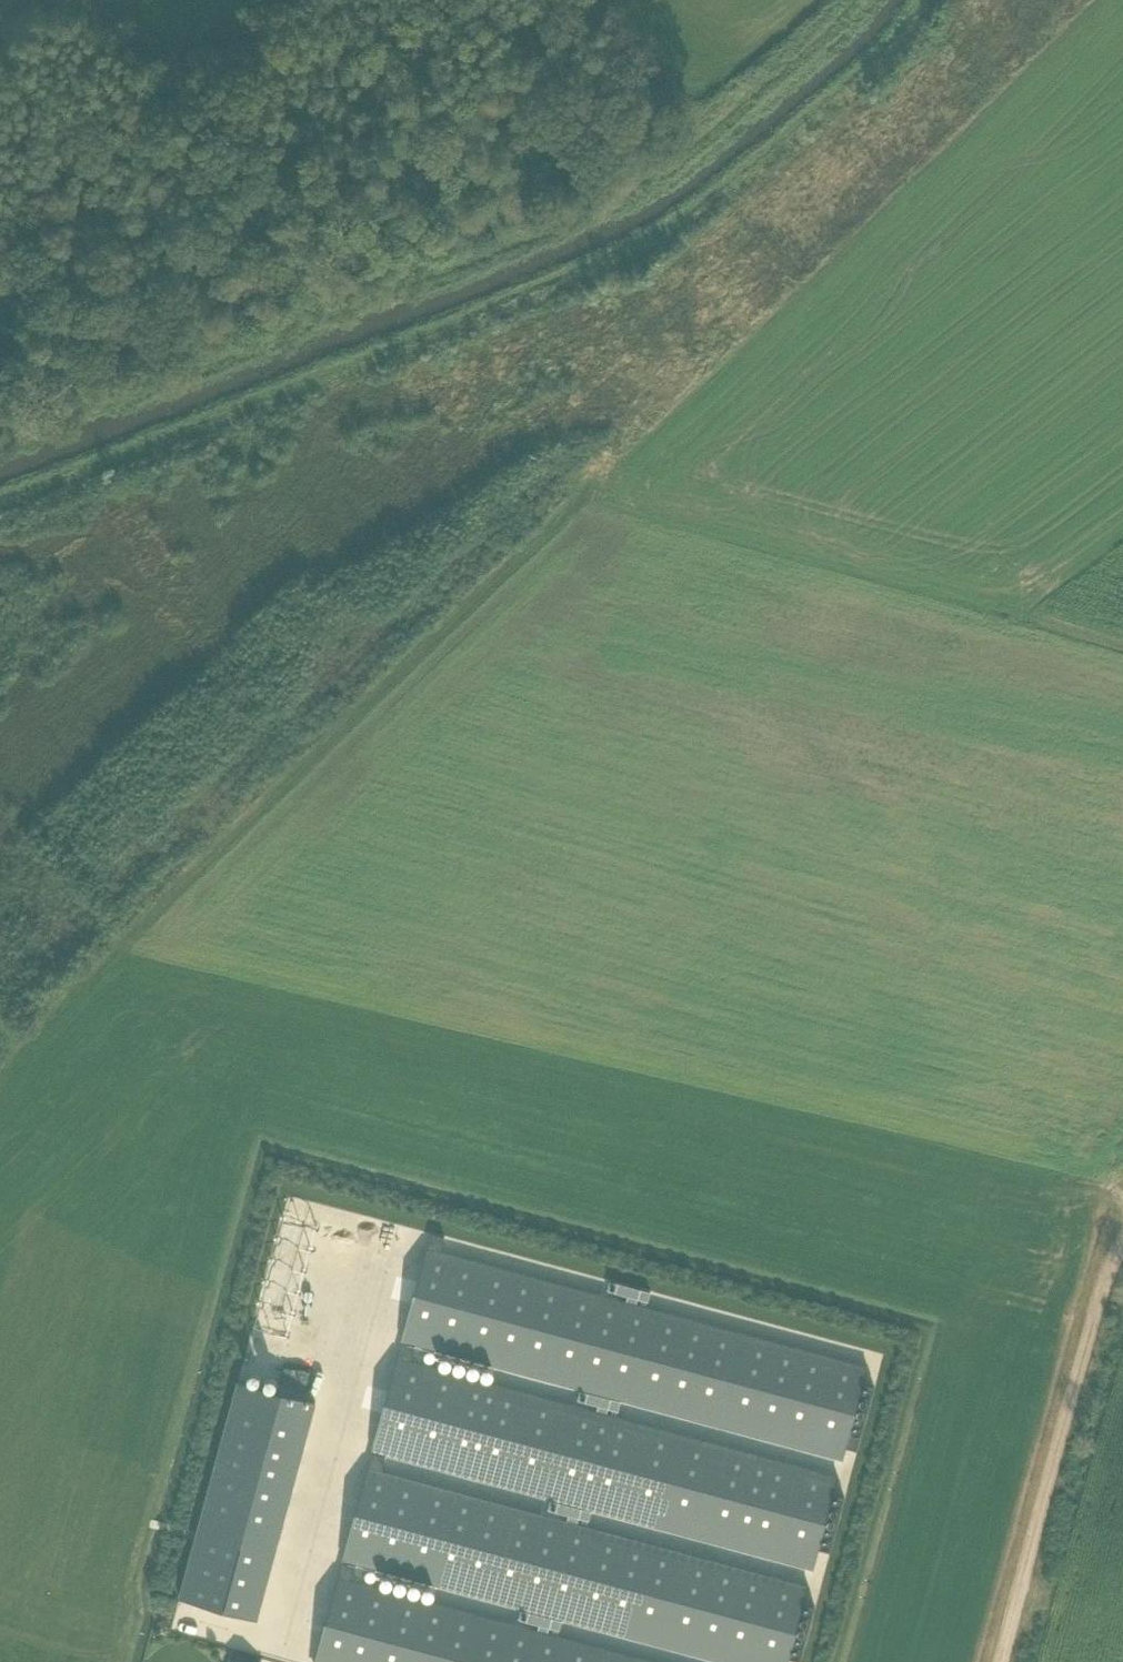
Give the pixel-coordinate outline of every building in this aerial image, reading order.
[(283,1212),(255,1322),(290,1331),(318,1221),(283,1212)] [(412,1314),(408,1331),(847,1452),(850,1444),(860,1447),(879,1379),(869,1376),(872,1363),(447,1246),(451,1232),(439,1228),(435,1243),(433,1242),(413,1314),(412,1314)] [(382,1424),(377,1442),(817,1563),(822,1545),(832,1548),(847,1495),(837,1492),(842,1474),(417,1357),(421,1342),(408,1339),(404,1353),(403,1353),(383,1425),(382,1424)] [(239,1387),(179,1603),(257,1625),(316,1408),(239,1387)] [(347,1553),(743,1661),(790,1661),(791,1656),(802,1659),(816,1605),(806,1603),(811,1585),(386,1468),(390,1453),(378,1450),(374,1464),(372,1464),(352,1536),(351,1535),(347,1553)] [(317,1661),(659,1661),(356,1579),(360,1564),(347,1561),(343,1575),(342,1575),(322,1646),(321,1646),(317,1661)]
